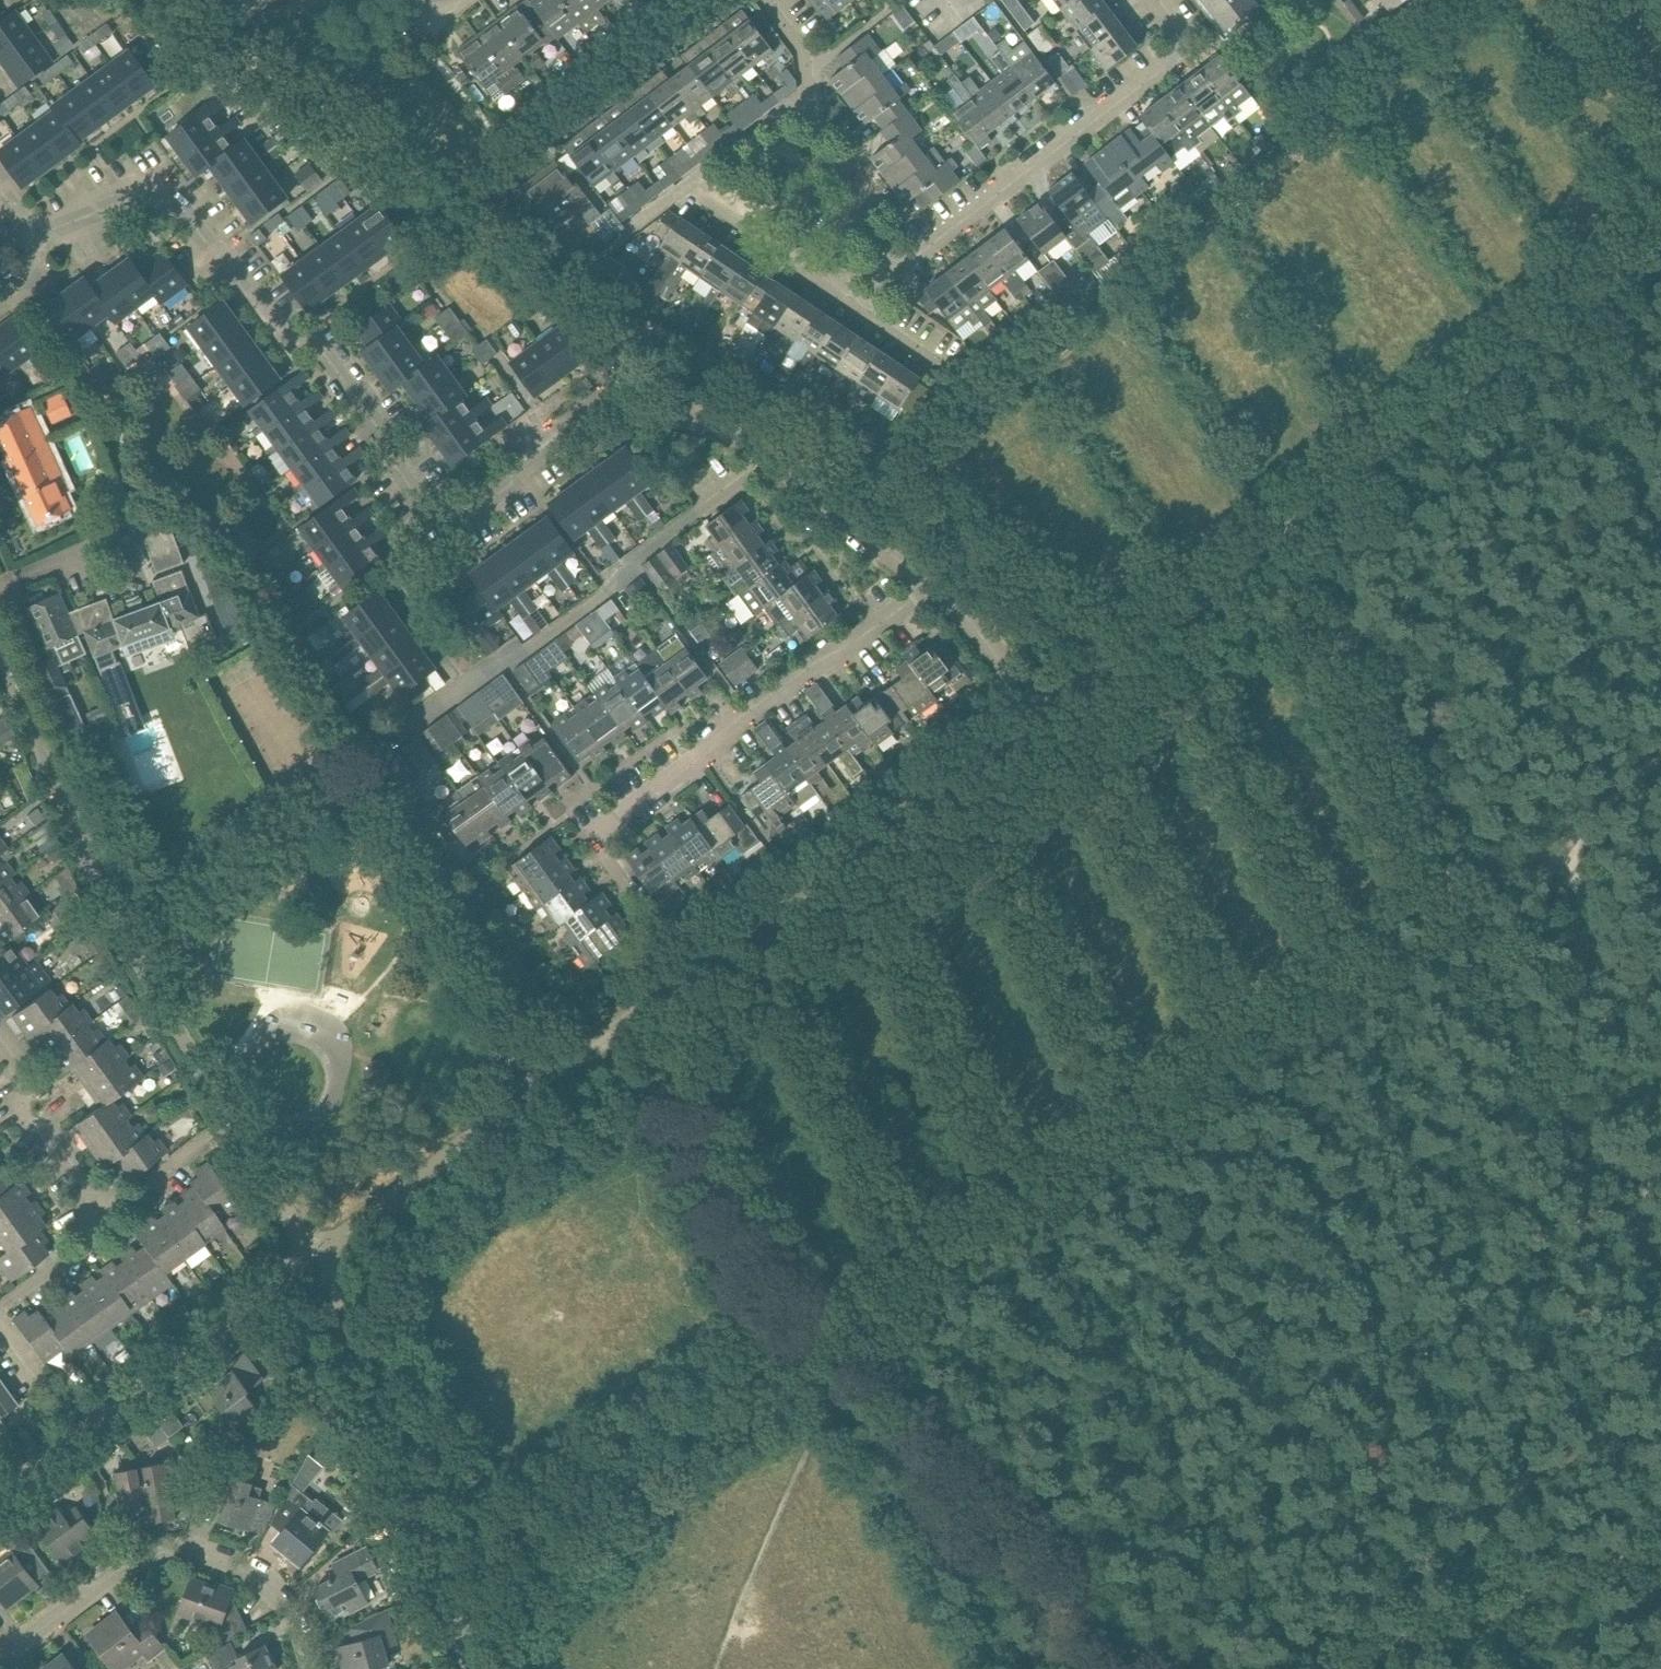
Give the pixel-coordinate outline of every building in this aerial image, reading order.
[(228,0),(215,0),(214,1),(222,12),(231,5),(228,0)] [(578,23),(561,0),(534,0),(532,2),(559,38),(578,23)] [(586,34),(606,19),(598,8),(591,0),(561,0),(578,23),(586,34)] [(598,8),(609,0),(591,0),(598,8)] [(850,0),(813,0),(825,17),(834,10),(836,12),(851,1),(850,0)] [(1024,7),(1018,0),(1002,0),(1014,15),(1024,7)] [(1062,9),(1074,0),(1055,0),(1062,9)] [(1062,9),(1077,29),(1107,6),(1103,0),(1074,0),(1062,9)] [(1257,5),(1253,0),(1201,0),(1224,30),(1219,34),(1224,41),(1236,33),(1235,31),(1246,23),(1242,18),(1247,14),(1252,20),(1279,0),(1264,0),(1257,5)] [(1351,13),(1357,8),(1351,0),(1347,0),(1343,3),(1351,13)] [(1390,10),(1366,29),(1372,36),(1406,9),(1402,3),(1406,0),(1382,0),(1390,10)] [(497,21),(524,57),(535,71),(546,62),(539,53),(536,55),(533,50),(544,42),(545,44),(555,37),(557,39),(559,38),(532,2),(531,3),(540,15),(530,22),(518,5),(497,21)] [(653,12),(659,19),(668,13),(662,5),(653,12)] [(1107,6),(1077,29),(1092,50),(1123,27),(1107,6)] [(1036,23),(1024,7),(1014,15),(1025,31),(1036,23)] [(1357,8),(1351,13),(1359,23),(1365,18),(1357,8)] [(722,24),(753,65),(774,50),(764,37),(774,30),(761,12),(750,20),(742,9),(722,24)] [(2,60),(34,37),(16,11),(0,23),(0,58),(2,60)] [(513,65),(524,57),(497,21),(477,36),(515,86),(526,78),(519,68),(516,70),(513,65)] [(109,24),(91,37),(96,44),(114,31),(109,24)] [(753,65),(722,24),(703,39),(740,89),(748,84),(741,75),(753,65)] [(1043,54),(1054,47),(1039,27),(1028,35),(1043,54)] [(1123,27),(1092,50),(1107,70),(1138,47),(1123,27)] [(996,28),(987,34),(994,43),(1002,37),(996,28)] [(954,32),(944,39),(951,48),(961,41),(954,32)] [(868,34),(836,58),(844,68),(831,79),(842,93),(844,91),(850,99),(882,75),(871,59),(881,52),(868,34)] [(59,41),(55,44),(62,55),(69,50),(75,45),(67,35),(61,39),(59,41)] [(515,86),(477,36),(457,51),(495,101),(515,86)] [(2,60),(20,86),(53,62),(34,37),(2,60)] [(79,45),(80,47),(84,53),(96,44),(91,37),(79,45)] [(703,39),(682,54),(690,65),(714,96),(727,85),(734,94),(740,89),(703,39)] [(994,43),(985,50),(991,58),(993,56),(1000,51),(996,46),(994,43)] [(1007,61),(1011,67),(1034,97),(1055,81),(1032,51),(1021,60),(1009,44),(1000,51),(1007,61)] [(112,65),(136,99),(155,84),(131,51),(112,65)] [(1058,54),(1048,61),(1058,75),(1068,67),(1058,54)] [(69,55),(54,66),(59,74),(74,63),(69,55)] [(1251,95),(1221,55),(1200,71),(1234,115),(1241,110),(1237,105),(1251,95)] [(92,79),(117,113),(136,99),(112,65),(92,79)] [(714,96),(690,65),(671,80),(694,111),(698,116),(706,111),(702,105),(714,96)] [(1074,95),(1087,85),(1072,65),(1068,67),(1058,75),(1074,95)] [(45,84),(59,74),(54,66),(39,77),(45,84)] [(992,82),(1015,112),(1034,97),(1011,67),(992,82)] [(694,111),(671,80),(663,69),(643,84),(674,125),(694,111)] [(788,84),(795,79),(787,69),(780,74),(788,84)] [(1200,71),(1180,86),(1210,125),(1223,115),(1227,120),(1234,115),(1200,71)] [(895,91),(882,75),(850,99),(857,108),(854,110),(866,125),(876,117),(884,127),(909,109),(900,98),(911,90),(905,83),(895,91)] [(73,93),(98,127),(117,113),(92,79),(73,93)] [(995,127),(1015,112),(992,82),(972,97),(995,127)] [(623,99),(654,141),(674,125),(643,84),(623,99)] [(1197,135),(1210,125),(1180,86),(1160,101),(1194,146),(1201,140),(1197,135)] [(26,87),(17,93),(16,94),(21,102),(22,101),(25,104),(34,98),(26,87)] [(56,111),(79,140),(98,127),(73,93),(54,107),(56,111)] [(21,102),(16,94),(0,106),(0,113),(2,116),(21,102)] [(755,109),(762,104),(754,94),(748,99),(755,109)] [(168,136),(183,156),(219,128),(211,116),(227,105),(221,97),(168,136)] [(975,142),(995,127),(972,97),(952,112),(975,142)] [(603,114),(634,156),(654,141),(623,99),(603,114)] [(733,110),(740,120),(755,109),(748,99),(733,110)] [(557,100),(537,115),(541,119),(541,120),(544,123),(562,109),(563,109),(562,107),(557,100)] [(1140,116),(1149,128),(1159,141),(1170,156),(1184,146),(1187,150),(1194,146),(1160,101),(1140,116)] [(885,170),(890,178),(923,153),(912,138),(922,130),(908,111),(910,110),(909,109),(884,127),(885,128),(883,130),(892,142),(871,157),(882,172),(885,170)] [(82,144),(79,140),(56,111),(38,124),(62,158),(82,144)] [(591,140),(614,171),(634,156),(603,114),(583,130),(591,140)] [(197,175),(211,165),(234,148),(225,136),(242,124),(236,116),(219,128),(183,156),(197,175)] [(62,158),(38,124),(16,140),(43,172),(62,158)] [(715,139),(722,134),(714,124),(708,129),(715,139)] [(1170,156),(1159,141),(1149,128),(1138,137),(1133,131),(1124,137),(1122,135),(1107,147),(1143,194),(1151,188),(1143,178),(1158,166),(1161,170),(1174,161),(1170,156)] [(715,139),(708,129),(701,134),(708,145),(715,139)] [(563,145),(594,186),(606,177),(611,183),(618,177),(614,171),(591,140),(583,130),(563,145)] [(245,140),(234,148),(211,165),(225,184),(279,145),(273,137),(253,151),(245,140)] [(23,186),(43,172),(16,140),(0,152),(0,154),(23,186)] [(1255,144),(1249,148),(1255,155),(1260,151),(1255,144)] [(225,184),(239,203),(274,180),(264,166),(284,151),(279,145),(225,184)] [(960,181),(952,170),(960,164),(954,156),(946,162),(934,146),(924,154),(923,153),(890,178),(897,187),(895,189),(906,203),(923,190),(932,202),(960,181)] [(1101,184),(1089,193),(1096,203),(1109,220),(1122,210),(1114,200),(1129,188),(1137,199),(1143,194),(1107,147),(1094,157),(1095,159),(1087,166),(1101,184)] [(675,154),(668,159),(676,169),(682,164),(675,154)] [(676,169),(668,159),(661,164),(669,175),(676,169)] [(543,210),(556,227),(579,209),(590,223),(601,214),(577,182),(574,185),(556,161),(521,188),(540,212),(543,210)] [(1109,220),(1096,203),(1089,193),(1073,172),(1048,191),(1068,219),(1059,226),(1066,236),(1074,247),(1109,220)] [(302,183),(308,191),(322,180),(317,173),(302,183)] [(334,182),(345,197),(351,192),(341,178),(334,182)] [(274,180),(239,203),(253,223),(287,198),(274,180)] [(339,206),(337,203),(345,197),(334,182),(315,197),(328,215),(339,206)] [(635,184),(627,190),(635,200),(642,194),(635,184)] [(635,200),(627,190),(621,195),(629,205),(635,200)] [(405,239),(401,235),(413,226),(392,197),(361,219),(385,253),(405,239)] [(1059,226),(1041,202),(1018,219),(1043,253),(1066,236),(1059,226)] [(295,211),(306,226),(313,220),(303,205),(295,211)] [(653,303),(668,282),(680,263),(702,231),(680,217),(679,218),(668,210),(654,232),(665,239),(659,248),(669,255),(642,296),(653,303)] [(306,226),(295,211),(288,216),(299,231),(306,226)] [(272,219),(277,227),(285,221),(280,214),(272,219)] [(277,227),(272,219),(265,225),(270,232),(277,227)] [(341,233),(366,267),(385,253),(361,219),(341,233)] [(1029,259),(1006,228),(985,245),(1019,290),(1027,284),(1016,269),(1029,259)] [(257,246),(259,245),(267,239),(260,229),(249,236),(257,246)] [(702,231),(680,263),(668,282),(674,286),(687,267),(701,277),(722,245),(702,231)] [(322,247),(347,281),(366,267),(341,233),(322,247)] [(1095,275),(1111,263),(1095,241),(1079,253),(1095,275)] [(722,245),(701,277),(722,291),(743,259),(722,245)] [(1019,290),(985,245),(965,259),(988,290),(1002,280),(1013,295),(1019,290)] [(347,281),(322,247),(303,262),(327,295),(347,281)] [(163,251),(138,270),(154,293),(161,302),(187,283),(163,251)] [(596,267),(607,273),(616,260),(610,256),(596,267)] [(154,293),(138,270),(131,259),(110,274),(135,307),(154,293)] [(764,273),(743,259),(722,291),(746,307),(742,313),(750,318),(774,281),(763,274),(764,273)] [(984,310),(996,301),(988,290),(965,259),(945,275),(980,321),(985,327),(992,321),(984,310)] [(1039,271),(1062,302),(1071,296),(1078,290),(1054,259),(1039,271)] [(283,276),(308,309),(327,295),(303,262),(283,276)] [(640,295),(645,286),(623,272),(618,280),(640,295)] [(116,321),(135,307),(110,274),(92,287),(109,313),(116,321)] [(930,313),(938,306),(956,330),(969,320),(974,326),(980,321),(945,275),(926,289),(926,290),(917,297),(930,313)] [(90,327),(109,313),(92,287),(86,278),(66,293),(90,327)] [(772,332),(775,327),(796,295),(775,280),(774,281),(750,318),(743,328),(765,342),(772,332)] [(718,296),(710,291),(703,302),(710,307),(718,296)] [(90,327),(66,293),(46,307),(71,341),(90,327)] [(546,293),(537,300),(554,323),(564,316),(546,293)] [(795,340),(817,308),(796,295),(775,327),(795,340)] [(1071,296),(1062,302),(1070,313),(1071,314),(1079,307),(1078,306),(1071,296)] [(190,326),(204,346),(237,321),(223,302),(190,326)] [(357,328),(370,346),(397,326),(402,323),(389,305),(357,328)] [(435,318),(440,324),(455,313),(450,307),(435,318)] [(838,322),(817,308),(795,340),(787,353),(809,367),(817,355),(817,354),(838,322)] [(172,317),(177,325),(185,319),(180,312),(172,317)] [(455,313),(440,324),(446,332),(461,322),(455,313)] [(750,318),(742,313),(736,323),(743,328),(750,318)] [(15,318),(0,329),(0,352),(12,369),(38,350),(15,318)] [(526,332),(517,319),(493,336),(501,346),(513,337),(515,340),(526,332)] [(204,346),(218,365),(252,340),(237,321),(204,346)] [(837,368),(859,336),(838,322),(817,354),(817,355),(837,368)] [(370,346),(363,351),(377,370),(411,345),(397,326),(370,346)] [(562,326),(536,344),(560,377),(585,358),(562,326)] [(772,332),(765,342),(771,347),(779,336),(772,332)] [(171,347),(166,340),(160,333),(145,344),(156,358),(171,347)] [(837,368),(858,382),(879,350),(859,336),(837,368)] [(493,347),(487,339),(472,350),(478,358),(493,347)] [(218,365),(232,384),(266,360),(252,340),(218,365)] [(127,368),(142,357),(131,343),(117,353),(126,366),(127,368)] [(535,395),(560,377),(536,344),(511,363),(535,395)] [(425,364),(411,345),(377,370),(392,391),(404,382),(425,364)] [(734,353),(750,363),(754,357),(738,346),(734,353)] [(493,347),(478,358),(483,364),(498,353),(493,347)] [(858,382),(854,387),(849,395),(870,409),(878,396),(900,364),(879,350),(858,382)] [(12,369),(0,352),(0,378),(12,369)] [(404,382),(418,401),(452,377),(437,355),(425,364),(404,382)] [(232,384),(246,404),(262,392),(280,379),(266,360),(232,384)] [(99,363),(91,368),(102,383),(109,378),(99,363)] [(42,374),(47,382),(49,385),(63,374),(56,364),(42,374)] [(921,378),(900,364),(878,396),(899,410),(902,406),(913,414),(930,389),(918,381),(921,378)] [(795,368),(784,385),(792,391),(795,386),(805,372),(795,368)] [(250,409),(264,428),(300,402),(293,392),(297,389),(296,387),(309,378),(302,370),(250,409)] [(176,385),(181,392),(196,381),(190,374),(176,385)] [(452,377),(418,401),(431,419),(461,397),(465,394),(452,377)] [(201,389),(196,381),(181,392),(186,400),(201,389)] [(847,398),(849,395),(854,387),(847,382),(840,393),(847,398)] [(790,393),(805,404),(810,397),(795,386),(792,391),(790,393)] [(264,428),(278,447),(314,421),(307,411),(311,408),(310,406),(323,397),(317,390),(300,402),(264,428)] [(42,401),(46,410),(65,401),(61,393),(42,401)] [(439,444),(471,420),(492,405),(487,398),(470,410),(461,397),(431,419),(424,424),(439,444)] [(821,411),(831,418),(836,410),(826,403),(821,411)] [(72,509),(61,485),(65,484),(30,407),(0,420),(0,439),(39,525),(72,509)] [(278,447),(292,467),(328,440),(321,430),(325,427),(324,426),(337,417),(331,409),(314,421),(278,447)] [(860,423),(839,409),(838,410),(832,419),(832,420),(852,434),(860,423)] [(507,423),(520,447),(536,438),(523,414),(507,423)] [(471,420),(439,444),(453,463),(506,425),(500,417),(480,431),(471,420)] [(214,433),(211,430),(203,418),(196,424),(206,439),(214,433)] [(292,467),(307,486),(342,459),(334,449),(339,446),(338,444),(350,436),(345,428),(328,440),(292,467)] [(873,447),(884,455),(889,447),(878,440),(873,447)] [(307,486),(321,505),(357,480),(348,468),(353,465),(352,464),(364,455),(359,447),(342,459),(307,486)] [(627,447),(608,461),(648,515),(654,510),(639,490),(652,481),(627,447)] [(608,461),(589,476),(613,509),(625,501),(640,521),(648,515),(608,461)] [(589,476),(569,490),(608,544),(616,538),(601,518),(613,509),(589,476)] [(360,496),(354,488),(301,527),(315,547),(351,520),(344,510),(348,506),(347,505),(360,496)] [(608,544),(569,490),(550,504),(574,538),(587,529),(602,549),(608,544)] [(707,541),(715,552),(750,524),(743,515),(749,510),(741,499),(706,525),(714,536),(707,541)] [(315,547),(329,566),(365,539),(358,529),(362,526),(361,524),(373,515),(368,507),(351,520),(315,547)] [(184,563),(169,523),(140,515),(136,517),(157,573),(184,563)] [(549,517),(530,532),(569,586),(576,580),(561,560),(574,551),(549,517)] [(715,552),(707,557),(720,576),(736,565),(765,544),(758,535),(763,530),(756,520),(750,524),(715,552)] [(365,539),(329,566),(343,586),(379,559),(371,548),(376,545),(375,543),(387,534),(382,527),(365,539)] [(569,586),(530,532),(510,546),(535,579),(547,571),(562,591),(569,586)] [(736,581),(743,591),(779,564),(772,555),(778,550),(770,540),(765,544),(736,565),(743,575),(736,581)] [(676,578),(688,568),(671,544),(658,554),(676,578)] [(510,546),(491,560),(530,614),(538,608),(523,588),(535,579),(510,546)] [(656,556),(642,565),(661,590),(674,580),(656,556)] [(471,574),(478,583),(497,607),(508,599),(523,619),(530,614),(491,560),(471,574)] [(785,560),(779,564),(743,591),(736,597),(750,617),(763,608),(780,596),(810,572),(801,560),(790,567),(785,560)] [(182,570),(153,581),(161,602),(145,608),(142,600),(143,599),(142,598),(127,604),(128,605),(129,605),(132,613),(115,619),(107,598),(69,612),(77,634),(85,631),(95,657),(118,717),(124,714),(122,707),(125,706),(129,716),(132,714),(129,705),(135,703),(120,662),(117,663),(112,650),(172,628),(172,627),(182,623),(191,649),(217,639),(207,613),(199,616),(182,570)] [(777,627),(786,621),(823,594),(816,585),(822,580),(814,570),(810,572),(780,596),(763,608),(777,627)] [(280,572),(270,579),(282,600),(294,592),(280,572)] [(652,595),(640,578),(626,589),(638,606),(652,595)] [(478,583),(453,601),(477,633),(503,615),(497,607),(478,583)] [(823,594),(786,621),(777,627),(785,638),(794,631),(802,642),(838,616),(830,605),(836,601),(829,590),(823,594)] [(393,611),(378,591),(345,616),(354,628),(334,643),(338,650),(393,611)] [(62,673),(73,668),(70,661),(87,654),(77,634),(69,612),(60,593),(29,607),(52,659),(37,666),(65,729),(66,728),(70,739),(88,731),(62,673)] [(285,601),(297,617),(308,609),(296,593),(285,601)] [(614,602),(602,612),(609,621),(622,611),(614,602)] [(681,618),(689,629),(703,619),(695,608),(681,618)] [(407,630),(393,611),(338,650),(344,658),(365,643),(373,655),(407,630)] [(576,625),(583,635),(592,647),(612,632),(597,611),(576,625)] [(576,625),(565,633),(572,642),(583,635),(576,625)] [(421,649),(407,630),(373,655),(382,667),(361,682),(367,689),(421,649)] [(666,664),(687,692),(691,698),(702,691),(697,685),(708,677),(676,633),(655,649),(666,664)] [(971,680),(942,640),(923,654),(916,645),(904,654),(908,660),(934,694),(950,682),(956,691),(971,680)] [(746,677),(758,668),(742,647),(731,655),(746,677)] [(421,649),(367,689),(372,696),(392,681),(401,694),(435,669),(421,649)] [(634,663),(639,669),(645,678),(667,707),(671,713),(682,705),(677,699),(687,692),(666,664),(655,649),(634,663)] [(541,650),(524,663),(542,687),(553,680),(548,673),(555,668),(541,650)] [(735,685),(746,677),(731,655),(719,663),(735,685)] [(903,678),(884,691),(907,721),(937,699),(934,694),(908,660),(896,669),(903,678)] [(512,671),(530,696),(542,687),(524,663),(512,671)] [(774,669),(771,664),(761,672),(764,676),(774,669)] [(645,678),(639,669),(629,676),(625,670),(614,678),(619,684),(643,715),(651,709),(655,715),(667,707),(645,678)] [(492,682),(480,691),(495,712),(508,703),(492,682)] [(862,747),(873,739),(847,704),(837,712),(832,706),(834,705),(817,682),(805,691),(826,720),(847,747),(857,740),(862,747)] [(594,693),(598,699),(623,730),(631,724),(635,730),(648,721),(643,715),(619,684),(611,690),(606,684),(594,693)] [(480,691),(465,701),(481,722),(495,712),(480,691)] [(873,739),(876,743),(907,721),(884,691),(866,705),(859,696),(847,704),(873,739)] [(574,708),(578,714),(603,744),(611,739),(615,745),(628,736),(623,730),(598,699),(590,705),(585,699),(574,708)] [(438,721),(453,742),(467,731),(452,711),(438,721)] [(3,729),(9,724),(11,723),(3,712),(0,713),(0,725),(3,729)] [(797,721),(802,728),(827,762),(837,754),(856,780),(865,773),(847,747),(826,720),(817,727),(807,713),(797,721)] [(595,760),(608,750),(603,744),(578,714),(570,720),(565,714),(554,722),(582,760),(590,754),(595,760)] [(438,721),(424,731),(439,752),(453,742),(438,721)] [(777,756),(766,764),(792,798),(795,803),(801,811),(822,797),(812,783),(807,776),(787,748),(766,721),(755,729),(772,752),(773,751),(777,756)] [(827,762),(802,728),(797,721),(787,728),(797,741),(787,748),(807,776),(812,783),(822,776),(817,769),(827,762)] [(3,729),(0,731),(0,741),(0,742),(15,731),(9,724),(3,729)] [(560,785),(572,776),(545,738),(535,745),(531,739),(519,748),(523,753),(548,785),(555,779),(560,785)] [(398,750),(419,777),(433,767),(413,739),(398,750)] [(499,762),(503,768),(528,799),(535,794),(540,800),(552,791),(548,785),(523,753),(514,760),(510,754),(499,762)] [(779,815),(795,803),(792,798),(766,764),(754,772),(761,781),(742,795),(764,825),(761,828),(769,839),(787,826),(779,815)] [(519,815),(532,806),(528,799),(503,768),(494,774),(490,768),(478,777),(485,786),(508,814),(515,809),(519,815)] [(457,790),(459,794),(490,836),(492,835),(487,829),(497,822),(501,828),(512,820),(508,814),(485,786),(478,777),(477,775),(457,790)] [(466,844),(477,837),(481,842),(490,836),(459,794),(457,790),(426,812),(449,843),(460,835),(466,844)] [(691,819),(718,856),(720,858),(737,846),(743,854),(761,842),(748,824),(745,826),(729,804),(710,818),(704,810),(691,819)] [(679,818),(666,828),(671,834),(698,871),(718,856),(691,819),(683,824),(679,818)] [(650,848),(679,885),(698,871),(671,834),(663,839),(659,833),(646,842),(650,848)] [(551,836),(513,864),(520,874),(514,878),(522,888),(560,861),(555,854),(561,849),(551,836)] [(667,893),(679,885),(650,848),(643,854),(639,848),(626,857),(654,895),(663,888),(667,893)] [(537,909),(575,881),(569,874),(575,869),(566,856),(560,861),(522,888),(529,897),(537,909)] [(773,858),(764,864),(771,874),(780,867),(773,858)] [(14,874),(5,861),(0,865),(0,884),(14,874)] [(14,874),(0,884),(0,915),(29,894),(20,882),(14,886),(9,879),(15,875),(14,874)] [(537,909),(552,929),(564,920),(589,901),(584,894),(590,889),(581,877),(575,881),(537,909)] [(745,894),(735,880),(724,888),(734,902),(745,894)] [(573,945),(579,940),(610,917),(605,909),(611,905),(601,892),(589,901),(564,920),(570,929),(564,933),(573,945)] [(1,945),(43,914),(35,903),(29,907),(24,899),(29,895),(29,894),(0,915),(0,944),(1,945)] [(703,918),(714,910),(707,900),(696,908),(703,918)] [(477,922),(486,915),(478,904),(469,911),(477,922)] [(703,918),(696,908),(685,916),(692,926),(703,918)] [(616,913),(610,917),(579,940),(585,949),(579,953),(588,966),(626,938),(619,930),(625,925),(616,913)] [(477,922),(485,934),(495,927),(486,915),(477,922)] [(80,932),(90,955),(103,949),(93,927),(80,932)] [(17,941),(0,954),(0,985),(32,962),(17,941)] [(506,963),(515,956),(507,945),(498,952),(506,963)] [(506,963),(514,974),(524,967),(515,956),(506,963)] [(32,962),(0,985),(0,1016),(48,981),(33,961),(32,962)] [(122,980),(118,983),(113,987),(120,997),(130,990),(122,980)] [(528,992),(536,1004),(545,997),(537,985),(528,992)] [(33,1030),(68,1005),(60,994),(54,998),(48,990),(12,1016),(27,1037),(34,1032),(33,1030)] [(131,991),(126,995),(110,1006),(125,1026),(145,1011),(131,991)] [(70,1004),(68,1005),(33,1030),(34,1032),(49,1051),(85,1025),(90,1021),(81,1008),(76,1012),(70,1004)] [(91,1032),(85,1025),(49,1051),(64,1072),(71,1067),(70,1066),(105,1041),(96,1028),(91,1032)] [(85,1087),(122,1060),(127,1057),(119,1044),(113,1048),(107,1039),(105,1041),(70,1066),(71,1067),(85,1087)] [(85,1087),(99,1106),(100,1107),(110,1100),(142,1076),(133,1064),(128,1068),(122,1060),(85,1087)] [(125,1120),(130,1116),(121,1103),(115,1107),(110,1100),(100,1107),(99,1106),(73,1126),(88,1146),(125,1120)] [(103,1167),(110,1162),(144,1135),(135,1124),(130,1127),(125,1120),(88,1146),(103,1167)] [(146,1134),(144,1135),(110,1162),(124,1182),(167,1151),(157,1139),(152,1143),(146,1134)] [(238,1205),(207,1162),(194,1172),(198,1177),(190,1183),(192,1187),(217,1219),(238,1205)] [(0,1164),(0,1194),(10,1187),(5,1179),(10,1176),(1,1163),(0,1164)] [(29,1204),(23,1197),(29,1193),(20,1180),(10,1187),(0,1194),(0,1225),(29,1204)] [(224,1228),(217,1219),(192,1187),(181,1195),(184,1200),(177,1206),(204,1243),(224,1228)] [(29,1204),(0,1225),(0,1244),(6,1252),(6,1253),(39,1230),(44,1226),(38,1217),(43,1213),(34,1200),(29,1204)] [(204,1243),(177,1206),(173,1200),(160,1210),(164,1215),(157,1220),(184,1257),(204,1243)] [(184,1257),(157,1220),(153,1215),(140,1224),(144,1229),(135,1236),(143,1247),(163,1272),(184,1257)] [(39,1230),(6,1253),(6,1252),(0,1256),(0,1266),(10,1280),(0,1287),(5,1294),(17,1285),(13,1279),(48,1254),(42,1245),(47,1241),(39,1230)] [(119,1256),(123,1261),(150,1298),(171,1283),(163,1272),(143,1247),(136,1252),(132,1247),(119,1256)] [(99,1271),(103,1276),(130,1313),(150,1298),(123,1261),(116,1267),(112,1261),(99,1271)] [(79,1285),(83,1291),(110,1328),(130,1313),(103,1276),(96,1281),(92,1276),(79,1285)] [(89,1342),(110,1328),(83,1291),(75,1296),(72,1291),(59,1300),(63,1305),(89,1342)] [(188,1306),(197,1299),(192,1291),(182,1298),(188,1306)] [(51,1305),(40,1314),(63,1348),(69,1357),(89,1342),(63,1305),(55,1311),(51,1305)] [(43,1363),(63,1348),(40,1314),(37,1310),(29,1316),(25,1311),(12,1320),(43,1363)] [(264,1379),(243,1352),(228,1364),(233,1370),(207,1390),(223,1410),(221,1424),(222,1425),(222,1422),(233,1424),(250,1410),(260,1423),(271,1415),(261,1402),(256,1406),(246,1393),(264,1379)] [(17,1404),(0,1381),(0,1416),(17,1404)] [(321,1391),(308,1398),(313,1407),(326,1400),(321,1391)] [(169,1437),(151,1414),(140,1422),(158,1446),(169,1437)] [(111,1454),(106,1447),(90,1458),(95,1466),(111,1454)] [(221,1472),(213,1496),(225,1500),(218,1520),(224,1522),(223,1526),(240,1532),(241,1528),(250,1531),(261,1498),(248,1494),(258,1465),(237,1457),(231,1476),(221,1472)] [(156,1521),(176,1518),(172,1499),(176,1498),(174,1487),(170,1488),(165,1462),(136,1468),(142,1495),(151,1494),(156,1521)] [(142,1495),(136,1468),(116,1471),(120,1490),(116,1491),(120,1511),(124,1510),(127,1527),(156,1521),(151,1494),(142,1495)] [(273,1543),(300,1566),(329,1531),(322,1525),(324,1523),(321,1520),(319,1522),(305,1511),(314,1501),(292,1483),(270,1523),(282,1533),(273,1543)] [(58,1485),(48,1493),(54,1501),(64,1494),(58,1485)] [(97,1491),(84,1493),(88,1516),(90,1516),(101,1514),(97,1491)] [(58,1506),(34,1525),(67,1569),(78,1560),(91,1550),(104,1540),(91,1524),(77,1507),(65,1516),(58,1506)] [(44,1563),(10,1520),(0,1527),(0,1537),(10,1550),(0,1558),(0,1599),(7,1609),(38,1585),(30,1574),(44,1563)] [(367,1547),(334,1564),(340,1575),(315,1588),(330,1616),(349,1607),(352,1611),(368,1603),(357,1581),(378,1570),(367,1547)] [(150,1583),(143,1573),(133,1580),(140,1590),(150,1583)] [(233,1593),(192,1578),(179,1612),(220,1627),(226,1641),(248,1631),(237,1606),(229,1603),(233,1593)] [(359,1624),(363,1639),(338,1646),(345,1668),(374,1668),(389,1665),(384,1648),(397,1645),(387,1611),(359,1624)] [(166,1648),(146,1622),(133,1632),(118,1612),(87,1635),(113,1668),(118,1668),(141,1652),(149,1662),(166,1648)] [(231,1642),(211,1651),(206,1653),(214,1668),(227,1668),(232,1667),(233,1668),(277,1668),(265,1644),(238,1657),(231,1642)] [(44,1668),(97,1668),(86,1655),(77,1643),(64,1654),(44,1668)]
